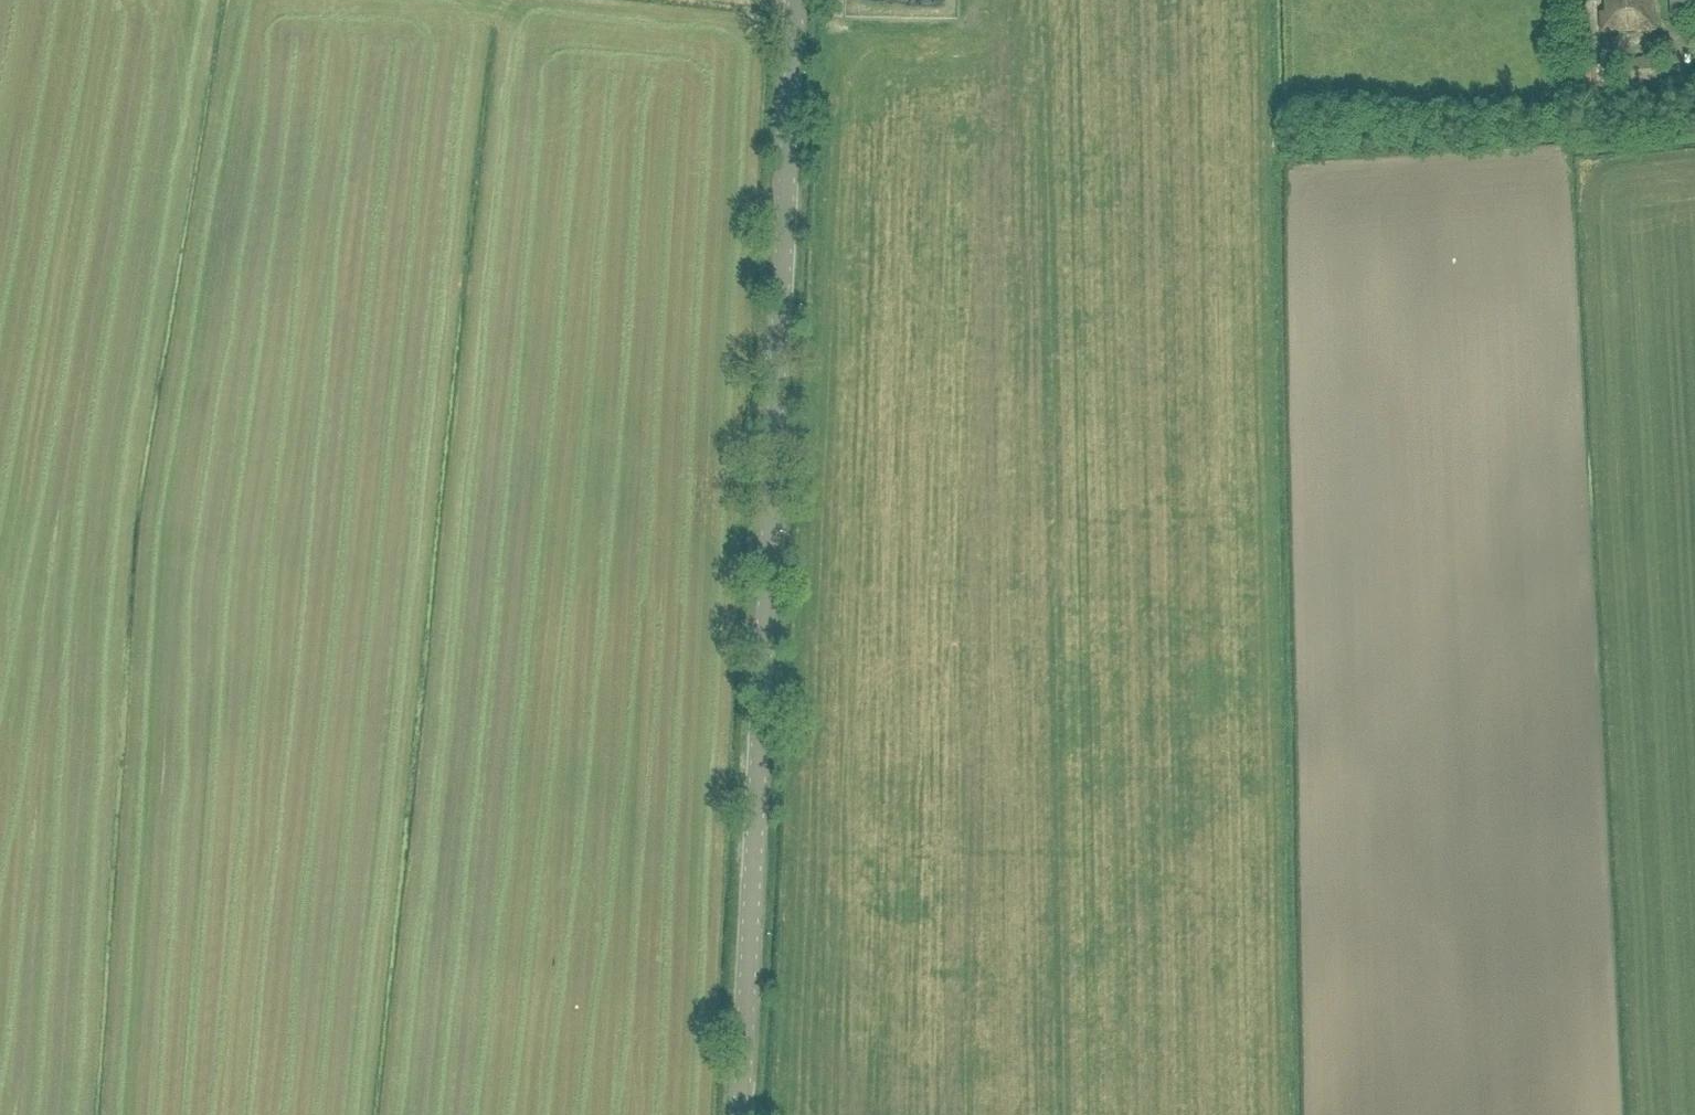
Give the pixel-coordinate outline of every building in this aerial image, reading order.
[(1655,31),(1653,0),(1600,0),(1606,1),(1607,14),(1601,14),(1602,33),(1655,31)] [(1694,18),(1694,0),(1669,0),(1670,20),(1694,18)] [(1617,84),(1658,81),(1657,57),(1615,61),(1617,84)]
